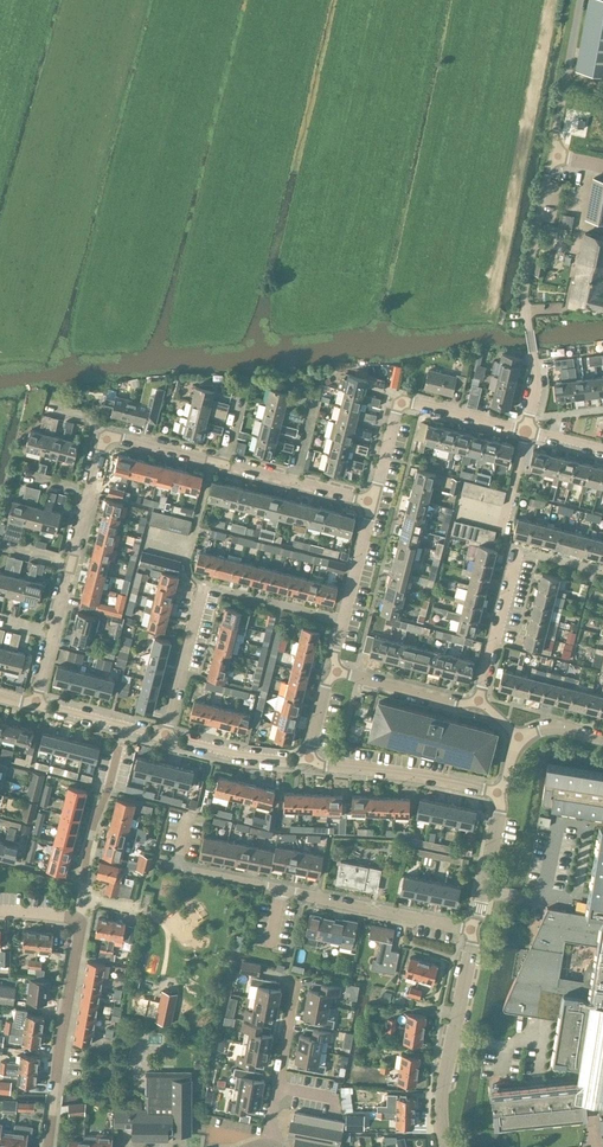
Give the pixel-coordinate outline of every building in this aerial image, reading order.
[(602,74),(602,0),(588,0),(575,69),(602,74)] [(588,207),(586,218),(602,221),(602,179),(594,177),(588,207)] [(561,213),(558,226),(572,229),(574,216),(561,213)] [(576,276),(570,300),(602,308),(602,236),(585,232),(576,276)] [(533,273),(544,275),(547,257),(536,255),(533,273)] [(498,376),(516,381),(519,366),(521,367),(523,359),(503,353),(500,361),(502,362),(498,376)] [(567,358),(554,360),(555,369),(561,368),(568,367),(567,358)] [(463,365),(461,374),(467,376),(469,366),(470,365),(464,364),(463,365)] [(555,381),(557,399),(571,398),(569,379),(568,367),(561,368),(563,380),(555,381)] [(574,367),(568,367),(569,379),(571,398),(586,396),(584,378),(576,379),(575,367),(574,367)] [(463,390),(467,376),(461,374),(457,373),(457,376),(429,369),(424,387),(453,395),(454,388),(463,390)] [(483,379),(485,372),(475,370),(474,377),(483,379)] [(339,383),(338,387),(364,394),(366,386),(383,390),(385,382),(349,374),(347,380),(344,379),(339,383)] [(516,381),(498,376),(495,390),(512,394),(516,381)] [(584,378),(586,396),(600,395),(598,376),(584,378)] [(113,415),(143,423),(143,425),(146,417),(150,418),(151,415),(157,417),(156,421),(157,422),(167,382),(158,380),(156,387),(153,386),(148,403),(116,395),(117,391),(108,389),(106,395),(104,403),(114,406),(112,417),(113,415)] [(478,401),(481,386),(472,384),(468,398),(478,401)] [(192,401),(228,410),(230,403),(212,398),(215,390),(196,385),(192,401)] [(360,410),(362,402),(379,406),(381,398),(364,394),(338,387),(338,388),(337,388),(345,390),(341,405),(360,410)] [(270,388),(266,403),(285,408),(288,399),(305,404),(306,397),(270,388)] [(509,408),(512,394),(495,390),(492,404),(509,408)] [(226,418),(228,410),(192,401),(188,417),(207,421),(209,413),(226,418)] [(281,424),(283,416),(301,420),(303,412),(285,408),(266,403),(262,419),(281,424)] [(377,414),(360,410),(341,405),(337,421),(356,426),(358,418),(375,422),(377,414)] [(26,448),(42,452),(52,416),(44,414),(40,432),(31,429),(26,448)] [(63,438),(62,438),(54,436),(59,418),(52,416),(42,452),(58,456),(63,438)] [(207,421),(188,417),(187,423),(181,421),(178,432),(184,433),(203,438),(205,429),(222,433),(224,426),(207,421)] [(277,440),(277,439),(279,432),(296,436),(298,428),(281,424),(262,419),(258,435),(277,440)] [(351,442),(353,433),(371,437),(372,430),(356,426),(337,421),(337,422),(329,420),(325,435),(333,437),(351,442)] [(67,421),(62,438),(63,438),(58,456),(75,460),(79,442),(70,439),(74,422),(67,421)] [(438,445),(443,427),(428,423),(424,441),(422,440),(419,450),(424,451),(426,441),(436,444),(438,445)] [(457,430),(443,427),(438,445),(436,444),(434,454),(438,455),(439,453),(448,455),(450,448),(452,448),(457,430)] [(238,438),(246,439),(248,432),(240,430),(238,438)] [(455,449),(464,451),(467,452),(471,434),(457,430),(452,448),(450,448),(448,455),(447,457),(452,458),(455,449)] [(486,438),(471,434),(467,452),(464,451),(462,461),(469,462),(472,453),(479,455),(481,455),(486,438)] [(294,444),(277,439),(277,440),(258,435),(254,451),(264,454),(273,456),(275,447),(292,451),(294,444)] [(368,446),(351,442),(333,437),(329,453),(347,458),(347,457),(349,449),(366,454),(368,446)] [(487,457),(493,458),(495,459),(500,441),(486,438),(481,455),(479,455),(476,464),(481,465),(481,462),(484,462),(485,462),(486,460),(487,457)] [(495,459),(493,458),(490,468),(495,469),(497,459),(511,463),(515,445),(500,441),(495,459)] [(543,472),(548,453),(534,450),(529,467),(527,467),(524,476),(529,477),(531,468),(541,471),(543,472)] [(347,458),(329,453),(325,469),(343,474),(346,465),(363,469),(364,462),(347,457),(347,458)] [(543,472),(541,471),(538,480),(543,481),(545,472),(555,474),(558,475),(562,457),(548,453),(543,472)] [(128,475),(132,458),(118,454),(116,462),(115,467),(114,472),(128,475)] [(560,475),(570,478),(572,478),(577,461),(562,457),(558,475),(555,474),(553,483),(557,485),(560,475)] [(146,461),(132,458),(128,475),(142,479),(146,461)] [(161,465),(146,461),(142,479),(156,482),(161,465)] [(572,478),(570,478),(567,487),(572,488),(574,479),(584,482),(586,482),(591,464),(577,461),(572,478)] [(584,482),(581,491),(586,492),(588,483),(598,485),(600,486),(602,476),(602,467),(591,464),(586,482),(584,482)] [(175,468),(161,465),(156,482),(170,486),(175,468)] [(184,489),(188,472),(175,468),(170,486),(184,489)] [(414,483),(433,488),(436,473),(418,468),(414,483)] [(463,469),(461,475),(468,477),(470,470),(463,469)] [(203,475),(188,472),(184,489),(198,493),(203,475)] [(477,472),(475,478),(489,482),(491,475),(477,472)] [(453,482),(451,492),(457,494),(458,493),(461,480),(460,479),(454,478),(453,482)] [(222,503),(227,484),(213,480),(208,499),(222,503)] [(461,494),(468,496),(472,482),(465,481),(461,494)] [(479,484),(472,482),(468,496),(475,497),(479,484)] [(433,488),(414,483),(410,497),(429,502),(433,488)] [(237,506),(241,488),(227,484),(222,503),(237,506)] [(485,486),(479,484),(475,497),(482,499),(485,486)] [(20,541),(25,523),(34,487),(26,485),(22,502),(13,500),(4,537),(20,541)] [(485,486),(482,499),(489,501),(492,488),(485,486)] [(45,508),(45,507),(36,505),(41,489),(34,487),(25,523),(40,527),(45,508)] [(108,494),(122,497),(124,490),(110,487),(108,494)] [(251,510),(256,491),(241,488),(237,506),(251,510)] [(496,503),(499,490),(492,488),(489,501),(496,503)] [(499,490),(496,503),(503,505),(506,491),(499,490)] [(49,491),(45,507),(45,508),(40,527),(56,531),(61,512),(52,510),(57,493),(49,491)] [(265,513),(270,495),(256,491),(251,510),(265,513)] [(59,493),(57,502),(65,504),(67,495),(59,493)] [(279,517),(284,498),(270,495),(265,513),(271,515),(270,517),(270,519),(271,520),(273,522),(272,524),(277,526),(279,517)] [(151,505),(152,499),(145,497),(143,503),(151,505)] [(427,510),(429,502),(410,497),(406,511),(425,516),(431,517),(432,511),(427,510)] [(293,521),(298,502),(284,498),(279,517),(293,521)] [(103,513),(120,518),(124,503),(107,499),(103,513)] [(536,499),(535,505),(544,507),(546,501),(536,499)] [(308,524),(312,506),(298,502),(293,521),(308,524)] [(557,511),(565,513),(566,506),(559,504),(557,511)] [(322,528),(327,509),(312,506),(308,524),(322,528)] [(566,506),(565,513),(572,515),(574,508),(566,506)] [(341,513),(327,509),(322,528),(336,532),(341,513)] [(149,524),(156,526),(159,512),(153,510),(149,524)] [(425,516),(406,511),(403,525),(422,530),(425,516)] [(585,518),(592,520),(594,513),(587,511),(585,518)] [(159,512),(156,526),(162,528),(166,513),(159,512)] [(346,514),(341,513),(336,532),(350,535),(355,517),(353,516),(354,514),(347,512),(346,514)] [(103,513),(100,527),(117,532),(120,518),(103,513)] [(166,513),(162,528),(168,529),(172,515),(166,513)] [(443,521),(450,522),(452,515),(445,513),(443,521)] [(602,515),(594,513),(592,520),(600,522),(602,515)] [(172,515),(168,529),(175,531),(179,517),(172,515)] [(181,533),(185,518),(179,517),(175,531),(181,533)] [(185,518),(181,533),(188,534),(192,520),(185,518)] [(514,536),(528,539),(533,522),(518,518),(514,536)] [(458,536),(462,522),(455,520),(451,534),(458,536)] [(448,530),(450,522),(443,521),(441,528),(448,530)] [(245,533),(247,526),(247,525),(233,522),(232,524),(231,529),(245,533)] [(465,538),(469,524),(462,522),(458,536),(465,538)] [(547,525),(533,522),(528,539),(542,543),(547,525)] [(465,538),(470,539),(472,539),(475,525),(469,524),(465,538)] [(399,540),(418,545),(422,530),(403,525),(399,540)] [(479,541),(482,527),(475,525),(472,539),(479,541)] [(560,529),(547,525),(542,543),(556,546),(560,529)] [(96,541),(113,546),(117,532),(100,527),(96,541)] [(480,544),(485,545),(489,529),(482,527),(479,541),(480,542),(480,544)] [(496,531),(489,529),(485,545),(492,547),(496,531)] [(570,550),(574,532),(560,529),(556,546),(570,550)] [(268,532),(266,538),(273,540),(275,534),(268,532)] [(584,554),(588,536),(574,532),(570,550),(584,554)] [(273,540),(281,542),(283,536),(275,534),(273,540)] [(127,549),(138,552),(141,538),(128,535),(126,541),(134,543),(133,548),(128,547),(127,549)] [(584,554),(598,557),(602,539),(588,536),(584,554)] [(260,547),(261,542),(247,538),(245,543),(260,547)] [(478,546),(476,555),(475,558),(494,562),(497,548),(492,547),(485,545),(480,544),(480,542),(479,541),(472,539),(470,539),(469,543),(478,546)] [(418,545),(399,540),(395,554),(414,559),(418,545)] [(110,560),(113,546),(96,541),(92,556),(110,560)] [(316,551),(318,545),(303,541),(302,547),(316,551)] [(273,551),(274,545),(261,542),(260,547),(273,551)] [(436,549),(442,551),(444,543),(438,542),(436,549)] [(287,554),(288,549),(274,545),(273,551),(287,554)] [(332,548),(330,554),(338,556),(340,550),(332,548)] [(136,559),(138,552),(127,549),(127,552),(132,553),(131,558),(136,559)] [(302,552),(288,549),(287,554),(301,558),(302,552)] [(145,565),(149,552),(142,550),(139,564),(145,565)] [(196,568),(210,572),(213,555),(200,551),(196,568)] [(342,551),(341,558),(348,560),(350,553),(342,551)] [(155,553),(149,552),(145,565),(152,567),(155,553)] [(316,556),(302,552),(301,558),(315,561),(316,556)] [(162,555),(155,553),(152,567),(153,567),(158,569),(162,555)] [(475,560),(472,570),(472,572),(490,577),(494,562),(475,558),(476,555),(467,553),(466,558),(475,560)] [(414,559),(395,554),(392,568),(411,573),(414,559)] [(162,555),(158,569),(165,570),(168,557),(162,555)] [(228,558),(213,555),(210,572),(223,575),(228,558)] [(6,593),(16,557),(9,556),(4,572),(0,571),(0,592),(6,593)] [(106,574),(110,560),(92,556),(89,570),(106,574)] [(329,565),(330,559),(316,556),(315,561),(329,565)] [(27,579),(26,579),(18,577),(23,559),(16,557),(6,593),(22,597),(27,579)] [(171,572),(175,558),(168,557),(165,570),(171,572)] [(181,560),(175,558),(171,572),(178,574),(181,560)] [(241,562),(228,558),(223,575),(237,579),(241,562)] [(346,563),(330,559),(329,565),(328,568),(343,572),(346,563)] [(27,579),(22,597),(39,601),(43,583),(34,581),(39,563),(31,561),(26,579),(27,579)] [(251,582),(255,566),(241,562),(237,579),(251,582)] [(429,578),(435,579),(438,565),(432,563),(429,578)] [(264,586),(269,569),(255,566),(251,582),(264,586)] [(158,569),(153,567),(151,573),(160,576),(158,584),(175,588),(179,574),(178,574),(171,572),(165,570),(158,569)] [(471,574),(469,584),(468,586),(486,591),(490,577),(472,572),(472,570),(463,567),(462,572),(471,574)] [(411,573),(392,568),(388,582),(407,587),(411,573)] [(278,589),(283,573),(269,569),(264,586),(278,589)] [(102,588),(106,574),(89,570),(85,584),(102,588)] [(130,580),(131,580),(133,573),(127,571),(125,579),(130,580)] [(135,578),(141,580),(143,573),(136,571),(135,578)] [(292,593),(296,576),(283,573),(278,589),(292,593)] [(542,573),(539,587),(556,592),(556,594),(565,597),(566,592),(557,590),(560,577),(542,573)] [(310,580),(296,576),(292,593),(306,597),(310,580)] [(447,586),(449,579),(440,577),(438,584),(447,586)] [(141,580),(135,578),(131,592),(138,593),(141,580)] [(429,578),(425,592),(431,593),(435,579),(429,578)] [(129,587),(130,580),(125,579),(122,588),(128,589),(129,587)] [(306,597),(320,600),(324,583),(310,580),(306,597)] [(407,587),(388,582),(384,597),(403,601),(407,587)] [(468,586),(469,584),(460,582),(459,586),(468,589),(465,598),(465,601),(483,605),(486,591),(468,586)] [(338,587),(324,583),(320,600),(334,604),(338,587)] [(102,588),(85,584),(79,606),(121,616),(123,608),(99,602),(102,588)] [(172,602),(175,588),(158,584),(154,598),(172,602)] [(553,607),(552,609),(561,611),(562,607),(553,604),(556,594),(556,592),(539,587),(535,602),(553,607)] [(138,593),(131,592),(127,606),(134,607),(138,593)] [(425,592),(421,606),(427,608),(431,593),(425,592)] [(464,603),(462,612),(461,615),(479,620),(483,605),(465,601),(465,598),(456,596),(455,600),(464,603)] [(400,616),(403,601),(384,597),(381,611),(400,616)] [(172,602),(154,598),(151,611),(168,616),(172,602)] [(549,621),(548,623),(558,625),(559,621),(550,618),(552,609),(553,607),(535,602),(531,616),(549,621)] [(11,615),(18,616),(20,606),(14,605),(11,615)] [(475,634),(479,620),(461,615),(462,612),(433,605),(432,609),(447,613),(446,617),(460,620),(457,630),(475,634)] [(134,607),(127,606),(126,613),(132,614),(134,607)] [(222,621),(247,627),(250,613),(226,607),(222,621)] [(164,630),(168,616),(151,611),(147,626),(151,627),(157,628),(164,630)] [(74,626),(96,632),(99,618),(94,616),(78,612),(74,626)] [(113,622),(110,634),(120,636),(124,617),(112,615),(110,622),(113,622)] [(128,616),(126,623),(135,625),(137,619),(128,616)] [(545,635),(545,637),(554,640),(555,635),(546,633),(548,623),(549,621),(531,616),(527,630),(545,635)] [(245,633),(247,627),(222,621),(218,635),(235,639),(237,631),(245,633)] [(421,632),(423,626),(415,624),(414,630),(421,632)] [(92,646),(96,632),(74,626),(70,641),(86,645),(87,644),(92,646)] [(303,626),(299,640),(316,645),(319,631),(303,626)] [(430,628),(423,626),(421,632),(429,634),(430,628)] [(9,649),(1,647),(5,629),(0,628),(0,666),(5,667),(9,649)] [(545,635),(527,630),(524,645),(541,649),(541,652),(550,654),(552,649),(542,647),(545,637),(545,635)] [(450,639),(451,633),(444,631),(442,637),(450,639)] [(9,649),(5,667),(21,671),(25,654),(16,651),(21,634),(13,632),(9,649)] [(459,635),(451,633),(450,639),(458,641),(459,635)] [(367,634),(363,650),(370,652),(370,654),(384,658),(389,639),(367,634)] [(568,634),(566,641),(573,643),(575,636),(569,634),(568,634)] [(133,638),(124,635),(121,643),(131,645),(133,638)] [(235,639),(218,635),(215,649),(231,653),(235,639)] [(151,651),(167,655),(171,641),(155,637),(151,651)] [(466,637),(464,643),(472,645),(473,639),(466,637)] [(403,643),(389,639),(384,658),(399,661),(403,643)] [(316,645),(299,640),(295,654),(312,658),(316,645)] [(131,645),(121,643),(118,657),(127,659),(129,651),(131,645)] [(413,665),(417,647),(403,643),(399,661),(413,665)] [(114,658),(116,648),(103,645),(100,654),(114,658)] [(262,646),(259,660),(264,662),(268,648),(262,646)] [(427,669),(432,650),(417,647),(413,665),(427,669)] [(273,648),(269,662),(274,664),(278,650),(273,648)] [(563,648),(561,657),(569,659),(572,650),(563,648)] [(231,653),(215,649),(211,662),(228,667),(231,653)] [(75,661),(77,652),(70,650),(68,659),(75,661)] [(441,672),(446,654),(432,650),(427,669),(441,672)] [(499,687),(515,692),(520,674),(526,652),(521,650),(515,673),(503,669),(499,687)] [(151,651),(148,665),(164,669),(167,655),(151,651)] [(84,654),(77,652),(75,661),(82,663),(84,654)] [(312,658),(295,654),(292,668),(308,672),(312,658)] [(460,658),(446,654),(441,672),(455,676),(460,658)] [(105,659),(98,657),(95,666),(103,668),(105,659)] [(127,659),(118,657),(116,664),(125,666),(127,659)] [(475,661),(460,658),(455,676),(470,680),(475,661)] [(112,661),(105,659),(103,668),(110,670),(112,661)] [(259,660),(256,672),(261,673),(264,662),(259,660)] [(224,681),(228,667),(211,662),(207,676),(224,681)] [(558,703),(572,706),(577,688),(583,666),(577,664),(573,677),(575,678),(572,687),(563,685),(558,703)] [(54,681),(68,685),(72,669),(58,665),(54,681)] [(160,683),(164,669),(148,665),(144,679),(160,683)] [(515,692),(530,695),(534,677),(535,673),(537,668),(532,667),(530,676),(520,674),(515,692)] [(308,672),(292,668),(288,682),(305,686),(308,672)] [(83,688),(86,672),(72,669),(68,685),(83,688)] [(530,695),(544,699),(549,681),(551,672),(546,671),(545,676),(535,673),(534,677),(530,695)] [(97,692),(101,676),(86,672),(83,688),(97,692)] [(255,673),(252,687),(258,689),(261,675),(255,673)] [(544,699),(558,703),(563,685),(565,675),(561,674),(558,684),(549,681),(544,699)] [(101,676),(97,692),(111,695),(115,679),(101,676)] [(156,697),(160,683),(144,679),(140,693),(156,697)] [(131,683),(121,681),(120,687),(129,690),(131,683)] [(572,706),(587,710),(591,692),(594,682),(589,681),(586,691),(577,688),(572,706)] [(288,682),(285,696),(301,700),(305,686),(288,682)] [(214,683),(212,688),(226,692),(228,686),(214,683)] [(228,686),(226,692),(240,695),(241,690),(228,686)] [(600,714),(602,703),(602,686),(601,694),(591,692),(587,710),(600,714)] [(129,690),(120,687),(118,694),(127,697),(129,690)] [(262,690),(258,704),(264,705),(267,692),(262,690)] [(156,697),(140,693),(137,707),(153,711),(156,697)] [(301,700),(285,696),(281,710),(298,714),(301,700)] [(190,717),(204,720),(209,704),(194,700),(193,706),(190,717)] [(434,754),(484,767),(488,768),(493,748),(490,747),(494,731),(444,718),(443,719),(433,716),(433,715),(379,701),(373,721),(377,722),(373,738),(423,751),(424,748),(435,750),(434,754)] [(218,724),(222,707),(209,704),(204,720),(218,724)] [(354,713),(366,716),(368,707),(357,704),(354,713)] [(232,727),(236,711),(222,707),(218,724),(232,727)] [(257,708),(255,718),(260,719),(263,709),(257,708)] [(298,714),(281,710),(277,724),(294,728),(298,714)] [(236,711),(232,727),(246,731),(250,714),(236,711)] [(20,726),(6,723),(2,737),(16,741),(20,726)] [(290,742),(294,728),(277,724),(274,738),(290,742)] [(34,730),(20,726),(16,741),(29,744),(28,747),(34,749),(37,736),(33,735),(34,730)] [(40,747),(54,750),(58,736),(44,732),(40,747)] [(72,740),(58,736),(54,750),(69,754),(72,740)] [(86,743),(72,740),(69,754),(83,757),(86,743)] [(86,743),(83,757),(97,761),(101,747),(86,743)] [(11,760),(12,755),(2,752),(0,758),(11,760)] [(25,764),(27,759),(16,756),(15,761),(25,764)] [(134,772),(148,776),(152,760),(138,757),(134,772)] [(166,764),(152,760),(148,776),(162,780),(166,764)] [(49,770),(50,764),(40,762),(38,767),(49,770)] [(176,783),(180,767),(166,764),(162,780),(176,783)] [(63,774),(64,768),(54,765),(52,771),(63,774)] [(554,789),(552,806),(602,814),(602,774),(549,765),(543,797),(543,799),(544,801),(546,801),(548,801),(550,798),(552,789),(554,789)] [(180,767),(176,783),(191,787),(195,771),(180,767)] [(77,778),(79,772),(68,769),(67,775),(77,778)] [(33,771),(29,786),(41,789),(45,774),(33,771)] [(91,781),(93,776),(82,773),(81,779),(91,781)] [(229,796),(233,779),(219,776),(215,793),(229,796)] [(243,800),(247,783),(233,779),(229,796),(243,800)] [(208,780),(206,789),(213,791),(216,782),(208,780)] [(46,783),(44,794),(50,796),(52,785),(46,783)] [(256,803),(257,803),(261,786),(247,783),(243,800),(251,802),(249,808),(255,810),(256,803)] [(29,786),(26,796),(38,799),(41,789),(29,786)] [(69,786),(66,800),(84,804),(88,790),(69,786)] [(275,790),(261,786),(257,803),(271,807),(275,790)] [(133,792),(144,795),(145,789),(134,787),(133,792)] [(284,810),(299,810),(300,793),(285,793),(284,810)] [(313,794),(300,793),(299,810),(313,811),(313,794)] [(47,806),(50,796),(44,794),(41,804),(47,806)] [(328,794),(313,794),(313,811),(321,811),(321,815),(327,816),(327,812),(328,794)] [(328,794),(327,812),(327,816),(346,817),(346,813),(347,803),(343,802),(343,795),(328,794)] [(367,796),(352,796),(352,803),(347,803),(346,813),(366,813),(367,796)] [(367,796),(366,813),(381,814),(382,797),(367,796)] [(396,798),(382,797),(381,814),(395,815),(396,798)] [(114,812),(133,817),(137,803),(117,798),(114,812)] [(410,798),(396,798),(395,815),(409,815),(410,798)] [(431,818),(434,801),(420,798),(417,815),(431,818)] [(21,818),(33,821),(38,802),(25,799),(22,813),(21,818)] [(197,809),(199,801),(190,799),(188,807),(197,809)] [(84,804),(66,800),(62,813),(81,818),(84,804)] [(449,804),(434,801),(431,818),(445,821),(449,804)] [(462,806),(449,804),(445,821),(459,824),(462,806)] [(153,807),(143,805),(141,810),(151,813),(153,807)] [(477,809),(462,806),(459,824),(473,827),(477,809)] [(217,814),(224,816),(225,810),(218,808),(217,814)] [(225,810),(224,816),(232,818),(233,812),(225,810)] [(39,811),(37,822),(42,823),(45,812),(39,811)] [(131,825),(133,817),(114,812),(110,826),(146,835),(147,829),(131,825)] [(77,832),(81,818),(62,813),(59,827),(77,832)] [(254,817),(252,823),(259,825),(267,826),(275,828),(277,815),(269,813),(268,821),(254,817)] [(244,821),(252,823),(254,817),(246,814),(244,821)] [(538,823),(539,824),(549,826),(551,817),(540,815),(538,823)] [(0,817),(0,823),(9,825),(11,820),(0,817)] [(16,861),(18,853),(20,846),(12,844),(17,827),(20,828),(21,823),(11,820),(5,842),(2,857),(16,861)] [(42,823),(37,822),(34,831),(40,833),(42,823)] [(22,832),(29,834),(31,826),(24,824),(22,832)] [(146,835),(110,826),(107,839),(126,845),(128,836),(144,841),(146,835)] [(74,846),(77,832),(59,827),(55,841),(74,846)] [(592,895),(595,896),(594,904),(591,903),(589,914),(547,907),(516,977),(501,1010),(513,1012),(559,1019),(563,994),(602,1000),(602,829),(592,895)] [(212,858),(216,838),(204,836),(200,855),(212,858)] [(411,843),(425,846),(426,840),(412,837),(411,843)] [(32,838),(30,849),(35,850),(38,840),(32,838)] [(224,860),(228,841),(216,838),(212,858),(224,860)] [(122,858),(126,845),(107,839),(103,853),(122,858)] [(439,849),(440,843),(426,840),(425,846),(439,849)] [(52,855),(70,859),(74,846),(55,841),(52,855)] [(236,862),(240,843),(228,841),(224,860),(236,862)] [(248,865),(252,845),(240,843),(236,862),(248,865)] [(453,852),(454,845),(440,843),(439,849),(453,852)] [(264,848),(252,845),(248,865),(260,867),(264,848)] [(466,848),(454,845),(453,852),(464,854),(466,848)] [(276,846),(275,850),(272,865),(273,865),(284,868),(288,848),(276,846)] [(409,852),(423,855),(424,849),(411,846),(409,852)] [(272,870),(273,865),(272,865),(275,850),(264,848),(260,867),(272,870)] [(296,870),(300,850),(288,848),(284,868),(296,870)] [(35,850),(30,849),(27,859),(33,860),(35,850)] [(437,858),(438,852),(424,849),(423,855),(437,858)] [(308,872),(312,853),(300,850),(296,870),(308,872)] [(451,861),(452,855),(438,852),(437,858),(451,861)] [(141,853),(137,869),(148,872),(152,857),(141,853)] [(324,855),(312,853),(308,872),(320,875),(324,855)] [(67,873),(70,859),(52,855),(48,869),(67,873)] [(464,857),(452,855),(451,861),(462,863),(464,857)] [(106,891),(117,894),(121,882),(123,872),(118,871),(119,865),(102,860),(98,875),(109,878),(106,891)] [(379,879),(382,869),(341,860),(336,883),(350,886),(351,885),(373,889),(375,878),(379,879)] [(401,892),(415,895),(419,878),(404,875),(401,892)] [(131,885),(133,885),(134,882),(135,880),(126,877),(124,883),(131,885)] [(419,878),(415,895),(429,898),(433,880),(419,878)] [(121,882),(117,894),(135,899),(140,881),(135,880),(134,882),(133,885),(131,885),(124,883),(121,882)] [(433,880),(429,898),(443,901),(446,883),(433,880)] [(446,883),(443,901),(457,904),(461,886),(446,883)] [(343,921),(322,917),(311,914),(305,942),(317,944),(318,937),(341,942),(340,946),(352,948),(353,942),(357,922),(343,919),(343,921)] [(113,919),(99,917),(96,934),(110,937),(113,919)] [(107,951),(113,952),(115,938),(124,939),(127,921),(113,919),(110,937),(108,945),(107,951)] [(136,926),(128,924),(126,940),(133,942),(136,926)] [(395,973),(399,951),(390,949),(395,930),(372,925),(369,936),(381,939),(376,959),(373,959),(371,968),(395,973)] [(24,948),(38,949),(40,931),(25,930),(24,948)] [(40,931),(38,949),(52,951),(54,933),(40,931)] [(237,934),(234,948),(240,949),(243,936),(237,934)] [(11,949),(1,948),(0,964),(11,964),(11,949)] [(419,978),(424,960),(410,956),(405,974),(419,978)] [(86,974),(104,977),(106,963),(88,960),(86,974)] [(438,964),(424,960),(419,978),(433,982),(438,964)] [(261,964),(243,961),(241,970),(259,974),(261,964)] [(104,977),(86,974),(84,987),(101,990),(104,977)] [(256,997),(279,1002),(282,989),(276,987),(277,980),(252,976),(251,983),(258,985),(256,997)] [(29,1000),(46,1002),(49,981),(31,979),(29,1000)] [(139,989),(141,981),(133,979),(131,987),(139,989)] [(306,1001),(330,1005),(331,995),(336,996),(336,993),(339,994),(341,986),(316,981),(314,988),(309,987),(306,1001)] [(347,983),(346,991),(350,991),(358,993),(360,985),(347,983)] [(16,987),(0,984),(0,1001),(14,1003),(16,987)] [(101,990),(84,987),(81,1000),(99,1003),(101,990)] [(416,988),(414,996),(420,997),(422,990),(416,988)] [(156,1020),(171,1023),(177,993),(162,990),(156,1020)] [(383,1000),(391,1002),(393,993),(385,991),(383,1000)] [(559,1019),(553,1061),(580,1066),(599,1069),(602,1049),(602,1000),(563,994),(559,1019)] [(277,1015),(279,1002),(256,997),(254,1007),(250,1006),(249,1009),(246,1009),(245,1016),(270,1021),(271,1014),(277,1015)] [(99,1003),(81,1000),(79,1013),(97,1017),(99,1003)] [(327,1018),(330,1005),(306,1001),(304,1014),(310,1015),(308,1022),(333,1027),(335,1019),(327,1018)] [(114,1007),(113,1015),(114,1015),(119,1016),(121,1016),(122,1009),(114,1007)] [(227,1007),(225,1015),(233,1017),(235,1009),(227,1007)] [(15,1021),(14,1027),(25,1028),(42,1031),(44,1016),(27,1014),(27,1010),(17,1008),(15,1021)] [(97,1017),(79,1013),(77,1027),(94,1030),(97,1017)] [(408,1013),(406,1027),(424,1030),(426,1016),(408,1013)] [(246,1030),(243,1042),(271,1047),(273,1034),(268,1033),(269,1026),(244,1021),(242,1029),(246,1030)] [(13,1034),(24,1035),(22,1043),(40,1045),(42,1031),(25,1028),(14,1027),(13,1032),(13,1034)] [(92,1043),(94,1030),(77,1027),(74,1040),(92,1043)] [(298,1046),(321,1050),(324,1038),(331,1039),(332,1032),(307,1027),(306,1034),(300,1033),(298,1046)] [(424,1030),(406,1027),(404,1042),(422,1044),(424,1030)] [(346,1032),(344,1040),(352,1042),(354,1033),(346,1032)] [(134,1038),(129,1037),(122,1065),(127,1066),(134,1038)] [(268,1061),(271,1047),(243,1042),(241,1055),(238,1054),(236,1062),(261,1067),(263,1060),(268,1061)] [(319,1063),(321,1050),(298,1046),(296,1059),(301,1060),(300,1068),(325,1072),(326,1064),(319,1063)] [(10,1062),(9,1067),(37,1070),(39,1056),(21,1054),(20,1063),(10,1062)] [(400,1068),(418,1071),(420,1057),(402,1054),(400,1068)] [(37,1070),(9,1067),(1,1066),(0,1072),(19,1074),(18,1083),(36,1084),(37,1070)] [(594,1100),(599,1069),(580,1066),(578,1080),(490,1088),(491,1095),(492,1095),(495,1125),(588,1116),(588,1112),(595,1111),(594,1100)] [(235,1088),(262,1093),(265,1080),(259,1078),(260,1071),(235,1067),(234,1074),(241,1076),(239,1088),(235,1088)] [(416,1085),(418,1071),(400,1068),(398,1082),(416,1085)] [(599,1069),(594,1100),(596,1111),(600,1110),(601,1128),(602,1128),(602,1070),(599,1069)] [(174,1133),(191,1133),(192,1072),(147,1072),(147,1095),(147,1109),(116,1108),(116,1125),(133,1126),(133,1139),(169,1140),(169,1130),(174,1130),(174,1133)] [(12,1081),(0,1080),(0,1092),(11,1093),(12,1081)] [(357,1096),(357,1087),(343,1086),(342,1095),(352,1096),(357,1096)] [(260,1106),(262,1093),(235,1088),(232,1100),(229,1100),(228,1107),(253,1112),(254,1105),(260,1106)] [(397,1112),(414,1112),(414,1097),(397,1097),(397,1105),(378,1105),(372,1104),(372,1112),(378,1112),(386,1112),(386,1111),(397,1111),(397,1112)] [(17,1101),(3,1100),(2,1112),(16,1113),(17,1101)] [(21,1110),(32,1110),(33,1103),(18,1102),(18,1112),(21,1112),(21,1110)] [(71,1106),(71,1117),(86,1114),(87,1104),(71,1106)] [(345,1121),(344,1120),(344,1121),(295,1111),(293,1119),(290,1136),(298,1138),(296,1146),(340,1146),(345,1121)] [(414,1127),(414,1112),(397,1112),(396,1126),(414,1127)] [(347,1115),(346,1129),(363,1129),(364,1115),(347,1115)] [(12,1146),(26,1146),(27,1138),(31,1138),(33,1126),(15,1124),(14,1131),(12,1146)] [(14,1131),(0,1129),(0,1146),(12,1146),(14,1131)] [(85,1146),(112,1146),(113,1141),(112,1141),(112,1134),(99,1133),(99,1135),(85,1135),(85,1141),(85,1146)]
